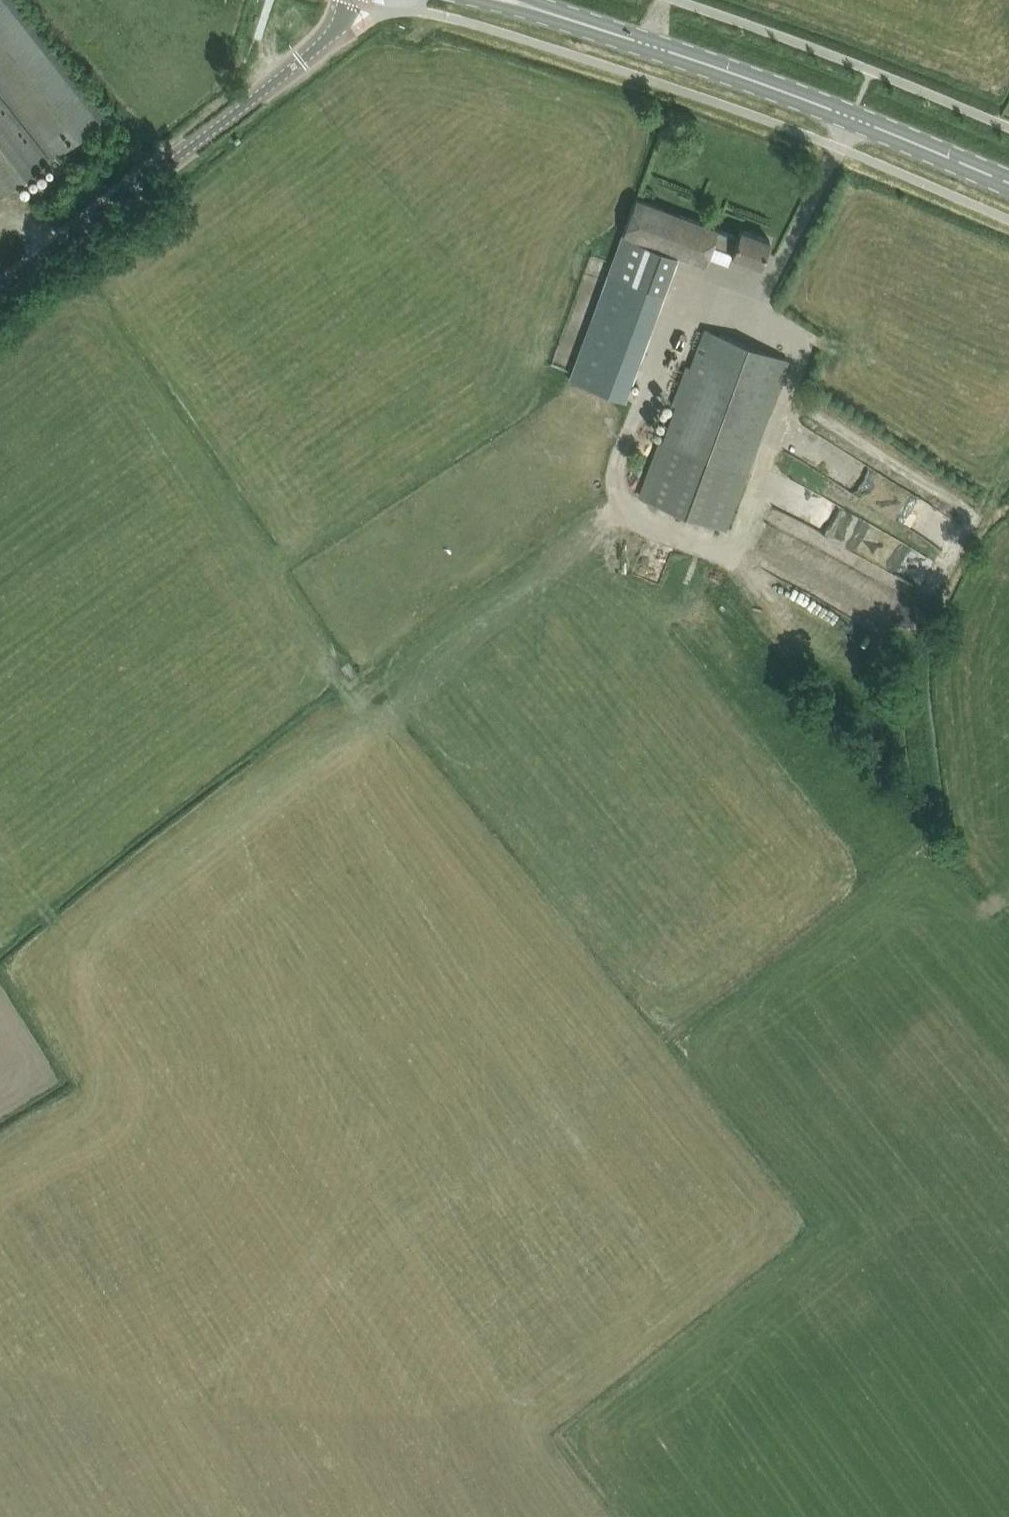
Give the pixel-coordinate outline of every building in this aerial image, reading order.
[(52,156),(106,114),(16,0),(0,0),(0,90),(52,156)] [(4,195),(50,159),(0,96),(0,191),(4,195)] [(624,399),(678,252),(704,261),(711,242),(734,250),(732,253),(761,264),(770,238),(741,228),(738,236),(718,228),(718,227),(636,197),(634,204),(630,216),(612,263),(569,378),(624,399)] [(686,364),(658,439),(637,495),(728,528),(748,472),(790,358),(704,327),(690,366),(686,364)]
